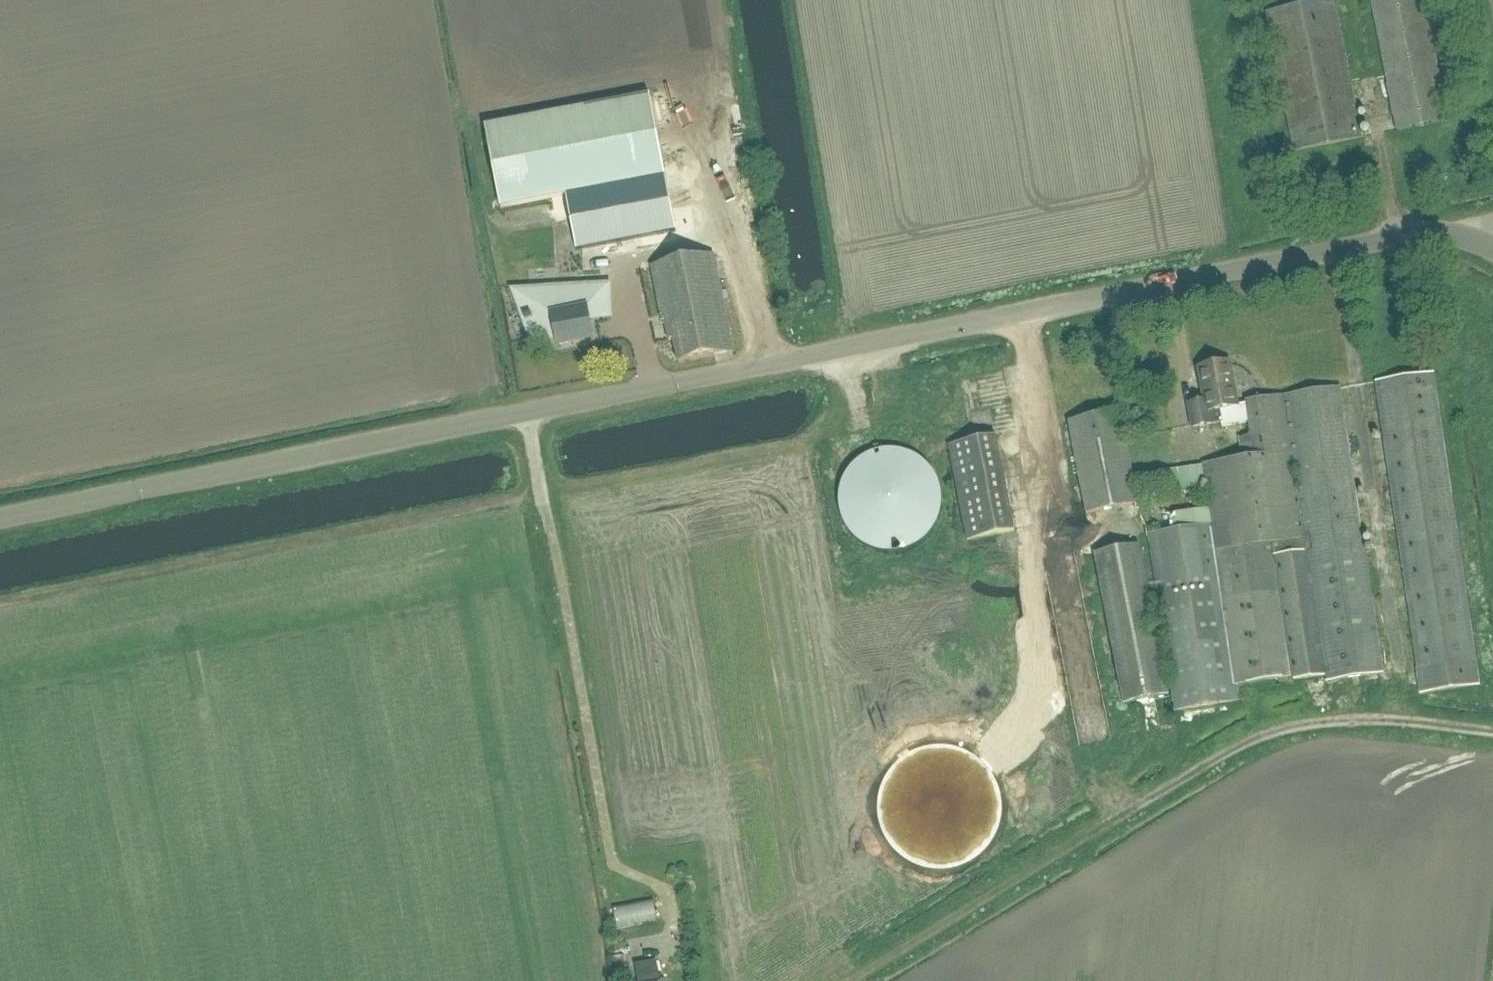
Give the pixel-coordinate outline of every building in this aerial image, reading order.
[(1448,122),(1423,0),(1381,0),(1371,2),(1397,132),(1448,122)] [(1295,153),(1363,139),(1335,1),(1267,14),(1295,153)] [(585,109),(486,127),(502,210),(567,198),(577,252),(676,233),(665,179),(650,99),(585,111),(585,109)] [(734,354),(714,256),(652,268),(663,327),(666,326),(669,343),(674,342),(679,365),(734,354)] [(531,294),(518,295),(526,318),(525,319),(527,324),(531,323),(538,341),(556,337),(558,347),(595,340),(591,324),(590,317),(590,315),(588,290),(588,288),(554,290),(554,293),(531,294)] [(1174,713),(1238,703),(1236,686),(1292,678),(1293,682),(1325,677),(1326,683),(1381,675),(1339,389),(1245,403),(1245,406),(1237,408),(1229,364),(1197,371),(1203,403),(1187,406),(1191,430),(1220,425),(1221,429),(1248,424),(1253,459),(1202,466),(1211,528),(1147,537),(1155,586),(1146,587),(1138,547),(1093,556),(1123,705),(1168,696),(1149,600),(1157,599),(1174,713)] [(1420,695),(1478,687),(1432,376),(1374,384),(1420,695)] [(1086,515),(1137,505),(1119,413),(1068,424),(1086,515)] [(937,483),(935,479),(933,475),(930,471),(927,468),(924,465),(921,462),(917,459),(913,457),(909,455),(905,454),(901,452),(896,452),(892,451),(887,451),(883,452),(879,452),(874,453),(870,455),(866,457),(862,459),(858,462),(855,464),(852,468),(849,471),(846,475),(844,479),(842,483),(841,487),(839,491),(839,496),(838,500),(838,504),(839,509),(839,513),(841,518),(842,522),(844,526),(846,530),(849,533),(852,537),(855,540),(858,543),(862,546),(866,548),(870,550),(874,551),(878,552),(883,553),(887,554),(891,554),(896,553),(900,552),(905,551),(909,550),(913,548),(917,546),(920,543),(924,540),(927,537),(930,534),(933,530),(935,526),(937,522),(938,518),(939,514),(940,509),(941,505),(941,500),(940,496),(939,492),(938,487),(937,483)] [(966,542),(1014,533),(1010,513),(962,523),(966,542)] [(617,930),(661,922),(656,900),(613,909),(617,930)] [(656,963),(631,967),(634,980),(659,980),(656,963)]
